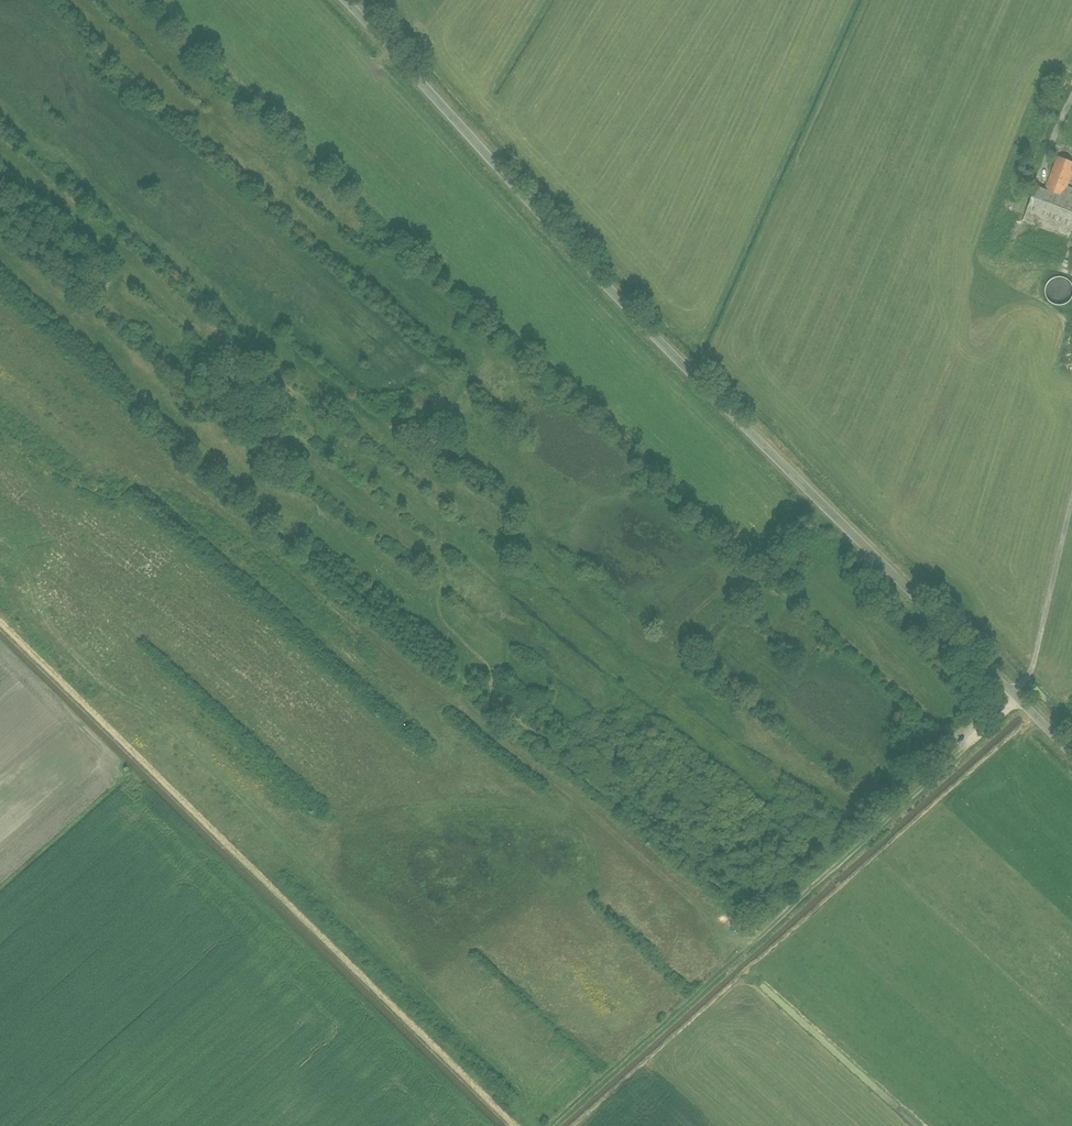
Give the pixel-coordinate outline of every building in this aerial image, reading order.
[(1071,239),(1071,238),(1071,187),(1068,186),(1071,176),(1071,162),(1058,157),(1046,189),(1038,187),(1023,221),(1071,239)]
